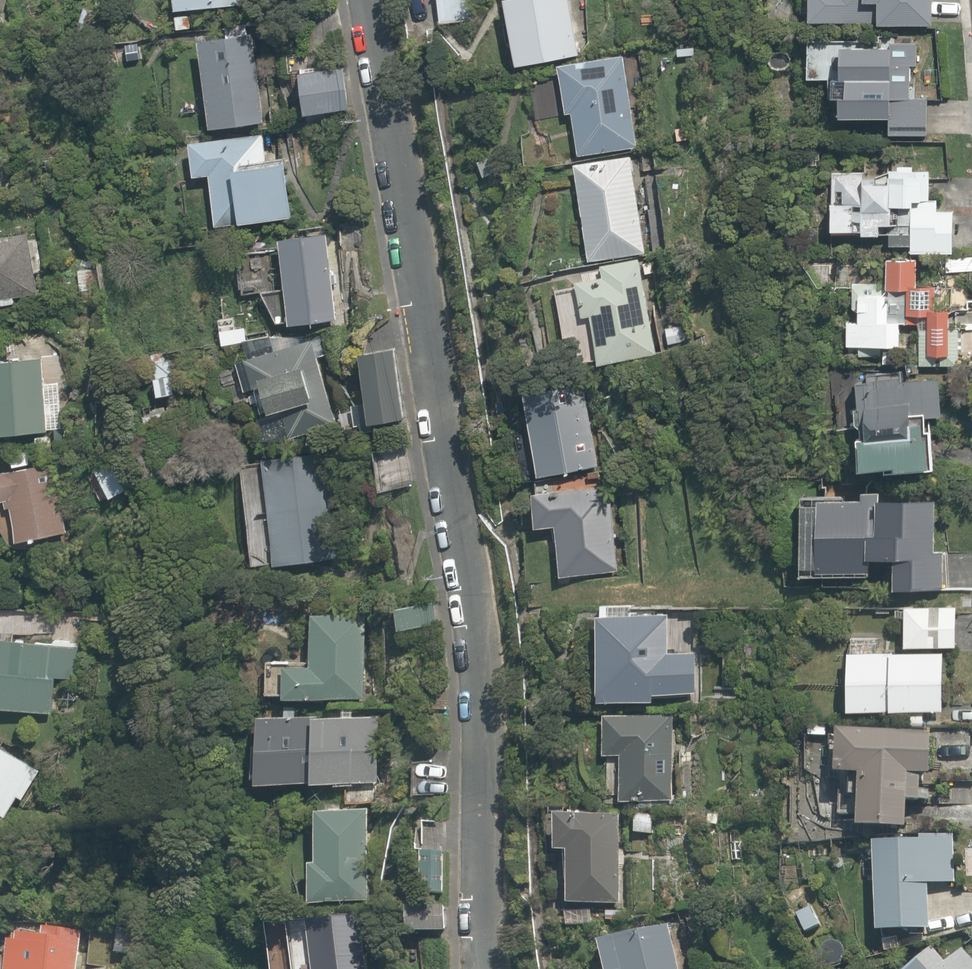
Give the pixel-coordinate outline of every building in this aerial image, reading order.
[(512,67),(576,57),(567,0),(502,0),(512,67)] [(928,29),(928,13),(962,13),(963,0),(806,0),(806,21),(876,22),(876,28),(928,29)] [(222,36),(196,39),(208,128),(261,121),(248,24),(221,28),(222,36)] [(926,103),(906,103),(906,68),(916,68),(917,41),(803,39),(802,78),(840,79),(839,98),(832,98),(832,121),(886,122),(885,135),(926,136),(926,103)] [(628,119),(620,57),(554,66),(561,114),(569,113),(574,157),(642,148),(638,117),(628,119)] [(344,65),(290,69),(293,115),(348,111),(344,65)] [(233,226),(284,218),(277,167),(265,169),(260,134),(182,145),(186,178),(203,176),(210,218),(232,215),(233,226)] [(582,216),(587,260),(639,255),(629,157),(569,163),(575,217),(582,216)] [(886,249),(952,248),(952,203),(914,203),(913,175),(829,175),(829,237),(886,236),(886,249)] [(18,222),(0,226),(0,299),(31,293),(28,273),(43,270),(37,238),(22,241),(18,222)] [(326,233),(278,236),(286,327),(333,323),(326,233)] [(599,271),(570,276),(577,316),(589,314),(597,361),(653,352),(637,259),(599,266),(599,271)] [(934,290),(915,290),(917,260),(882,259),(882,283),(848,281),(846,350),(895,351),(896,325),(908,325),(908,317),(923,317),(921,357),(947,358),(949,307),(933,307),(934,290)] [(963,316),(960,359),(971,360),(971,317),(963,316)] [(241,361),(253,412),(309,399),(316,428),(337,423),(319,343),(241,361)] [(397,345),(354,351),(365,423),(407,417),(397,345)] [(168,351),(142,357),(153,399),(179,393),(168,351)] [(44,436),(43,413),(58,412),(56,385),(41,386),(40,360),(0,363),(0,439),(44,436)] [(848,470),(925,471),(925,420),(945,420),(946,374),(849,373),(848,470)] [(171,415),(140,414),(139,435),(170,436),(171,415)] [(586,417),(526,427),(535,477),(594,467),(586,417)] [(412,449),(366,457),(372,495),(419,487),(412,449)] [(115,457),(90,469),(105,501),(131,489),(115,457)] [(328,484),(311,461),(264,466),(273,562),(320,557),(317,531),(332,530),(328,484)] [(0,469),(0,503),(9,503),(11,537),(61,534),(57,466),(0,469)] [(608,482),(524,488),(527,530),(554,528),(557,575),(614,571),(608,482)] [(938,517),(938,501),(877,500),(877,496),(855,496),(855,500),(810,498),(808,574),(860,575),(861,557),(884,558),(884,588),(943,590),(944,556),(937,556),(938,517)] [(954,605),(900,604),(898,649),(953,650),(954,605)] [(428,605),(388,607),(389,629),(429,628),(428,605)] [(633,606),(599,606),(599,620),(592,620),(591,697),(649,697),(649,612),(632,612),(633,606)] [(363,615),(311,613),(310,656),(263,655),(262,698),(360,701),(363,615)] [(14,642),(70,644),(72,618),(0,615),(0,641),(14,642)] [(84,645),(70,644),(14,642),(0,641),(0,707),(49,709),(51,676),(82,678),(84,645)] [(942,655),(842,652),(840,712),(940,715),(942,655)] [(677,716),(600,713),(598,758),(619,759),(618,797),(673,800),(677,716)] [(305,784),(307,715),(253,714),(251,782),(305,784)] [(307,715),(305,784),(377,785),(378,717),(307,715)] [(860,779),(858,830),(902,832),(903,800),(917,801),(918,774),(935,775),(937,737),(827,732),(825,778),(860,779)] [(2,820),(15,795),(23,800),(40,769),(0,746),(0,819),(2,820)] [(308,858),(291,868),(291,900),(365,899),(364,804),(308,805),(308,858)] [(655,815),(629,812),(626,835),(652,838),(655,815)] [(617,817),(545,817),(545,857),(563,857),(563,908),(618,908),(617,817)] [(954,884),(955,836),(901,835),(900,847),(869,846),(867,933),(923,934),(924,883),(954,884)] [(812,904),(791,919),(804,937),(825,922),(812,904)] [(673,968),(696,968),(684,920),(662,925),(673,968)] [(358,925),(284,931),(286,952),(262,954),(263,968),(362,968),(358,925)] [(662,925),(632,933),(641,968),(673,968),(662,925)] [(632,933),(589,944),(596,968),(641,968),(632,933)] [(15,935),(14,955),(0,955),(0,968),(76,968),(78,938),(15,935)] [(927,950),(906,968),(971,968),(971,964),(957,948),(940,964),(927,950)]
